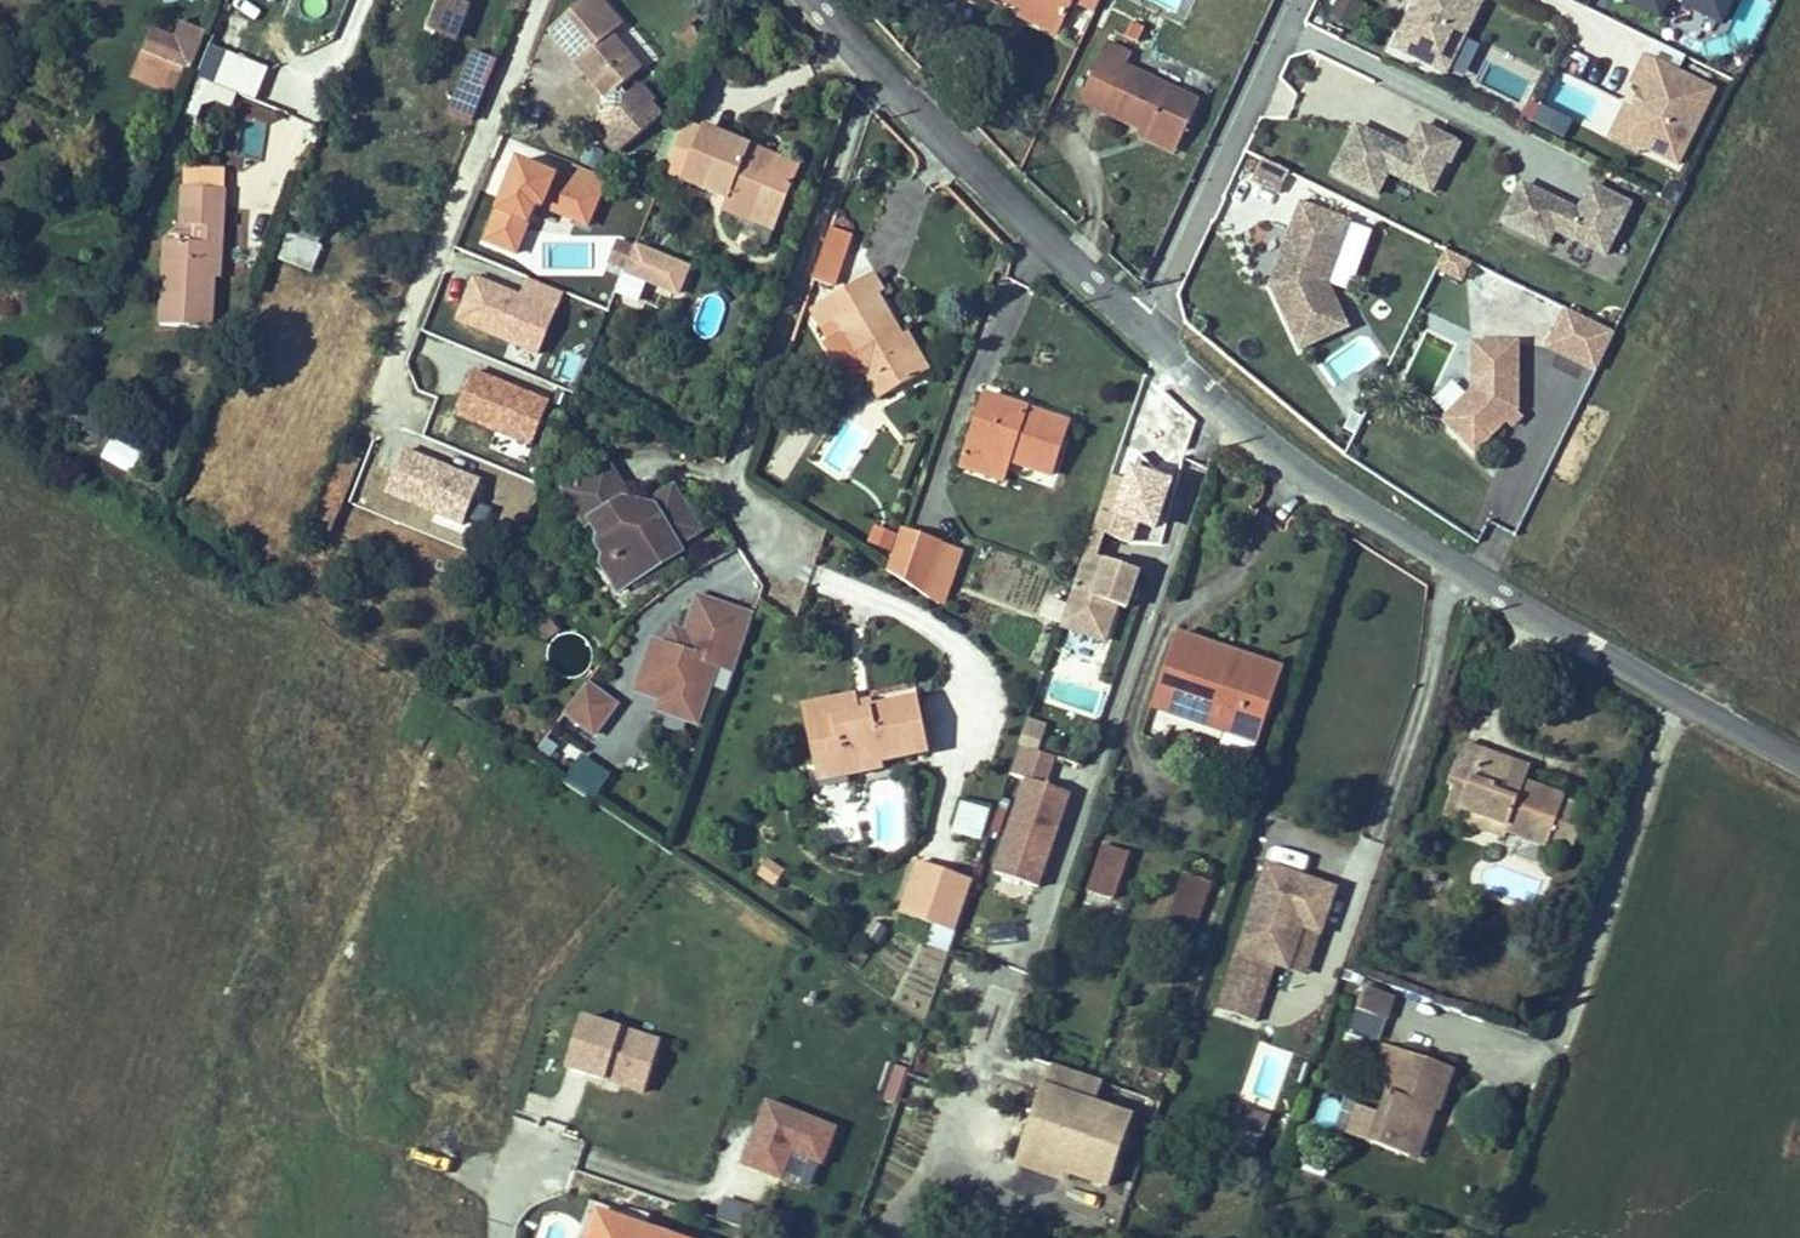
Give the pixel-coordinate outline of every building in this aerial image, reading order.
[(428,28),(454,38),(466,6),(451,0),(440,0),(428,28)] [(599,0),(585,0),(550,31),(606,96),(605,109),(597,108),(595,128),(604,139),(610,134),(622,147),(627,144),(628,145),(660,117),(650,105),(653,102),(639,86),(627,96),(620,87),(640,70),(616,41),(613,44),(608,38),(610,35),(621,26),(599,0)] [(1073,2),(1074,0),(1006,0),(1023,8),(1061,27),(1073,2)] [(1085,0),(1074,0),(1073,2),(1094,12),(1097,6),(1085,0)] [(1330,17),(1353,26),(1362,4),(1353,0),(1337,0),(1330,17)] [(1416,3),(1421,6),(1408,32),(1403,30),(1394,48),(1446,73),(1482,1),(1480,0),(1417,0),(1416,3)] [(1659,17),(1667,0),(1626,0),(1659,17)] [(1721,22),(1731,0),(1676,0),(1721,22)] [(1421,6),(1416,3),(1403,30),(1408,32),(1421,6)] [(1057,36),(1061,27),(1023,8),(1019,17),(1057,36)] [(144,53),(190,71),(205,32),(182,22),(175,38),(153,29),(144,53)] [(1126,37),(1138,42),(1144,30),(1131,24),(1126,37)] [(224,31),(206,73),(221,79),(238,38),(224,31)] [(1103,111),(1142,130),(1178,147),(1198,103),(1125,68),(1132,54),(1108,42),(1085,89),(1108,100),(1103,111)] [(180,95),(190,71),(144,53),(134,77),(180,95)] [(478,110),(498,62),(475,53),(451,111),(474,121),(478,110)] [(1677,165),(1714,91),(1645,57),(1632,83),(1642,88),(1639,95),(1647,99),(1641,111),(1633,107),(1630,113),(1618,136),(1642,147),(1677,165)] [(194,95),(232,104),(236,88),(198,79),(194,95)] [(1080,100),(1103,111),(1108,100),(1085,89),(1080,100)] [(1639,95),(1633,107),(1641,111),(1647,99),(1639,95)] [(1525,120),(1565,137),(1574,117),(1533,100),(1525,120)] [(1618,136),(1630,113),(1623,110),(1609,139),(1638,154),(1642,147),(1618,136)] [(240,154),(265,156),(267,121),(243,119),(240,154)] [(751,148),(686,121),(666,172),(728,198),(724,209),(750,220),(755,209),(780,219),(798,176),(748,156),(751,148)] [(1458,145),(1421,126),(1407,152),(1405,157),(1397,152),(1399,148),(1356,127),(1334,173),(1377,194),(1388,172),(1430,192),(1446,161),(1450,163),(1458,145)] [(1175,153),(1178,147),(1142,130),(1139,136),(1175,153)] [(622,147),(610,134),(604,139),(618,154),(628,145),(627,144),(622,147)] [(801,168),(751,148),(748,156),(798,176),(801,168)] [(1397,152),(1405,157),(1407,152),(1399,148),(1397,152)] [(535,205),(591,224),(608,173),(571,161),(568,170),(511,152),(482,240),(520,252),(535,205)] [(1289,173),(1262,159),(1252,180),(1279,194),(1289,173)] [(1522,185),(1503,223),(1547,245),(1554,230),(1605,255),(1630,205),(1591,186),(1578,212),(1576,217),(1564,211),(1566,206),(1522,185)] [(1663,201),(1677,208),(1686,189),(1678,185),(1670,187),(1663,201)] [(165,240),(160,324),(212,327),(214,277),(216,245),(222,245),(226,189),(184,186),(182,226),(165,240)] [(1350,222),(1301,204),(1271,286),(1300,349),(1347,328),(1327,284),(1350,222)] [(1576,217),(1578,212),(1566,206),(1564,211),(1576,217)] [(776,230),(780,219),(755,209),(750,220),(776,230)] [(850,235),(831,228),(823,252),(842,258),(850,235)] [(290,231),(279,258),(312,272),(323,245),(290,231)] [(626,269),(634,250),(616,243),(609,262),(626,269)] [(688,268),(636,246),(634,250),(626,269),(617,292),(639,301),(647,280),(678,293),(688,268)] [(1470,262),(1446,249),(1437,268),(1461,280),(1470,262)] [(842,258),(823,252),(813,280),(832,287),(842,258)] [(473,271),(454,320),(539,353),(563,290),(524,275),(519,289),(473,271)] [(873,274),(864,278),(874,295),(876,294),(882,290),(873,274)] [(874,295),(864,278),(811,309),(821,327),(835,319),(845,335),(880,399),(922,375),(901,337),(876,294),(874,295)] [(1566,309),(1547,347),(1596,371),(1615,333),(1566,309)] [(830,343),(845,335),(835,319),(821,327),(830,343)] [(1367,333),(1317,362),(1331,385),(1381,356),(1367,333)] [(901,337),(922,375),(929,371),(907,334),(901,337)] [(1442,420),(1475,453),(1518,410),(1518,342),(1472,342),(1471,390),(1442,420)] [(1026,410),(984,396),(967,446),(1008,460),(1050,475),(1068,424),(1042,416),(1041,420),(1025,414),(1026,410)] [(1573,486),(1611,413),(1587,400),(1549,473),(1573,486)] [(1026,410),(1025,414),(1041,420),(1042,416),(1026,410)] [(140,454),(113,440),(104,457),(131,472),(140,454)] [(967,446),(960,466),(1002,481),(1008,460),(967,446)] [(390,493),(467,514),(479,471),(402,450),(390,493)] [(312,527),(329,534),(360,460),(343,453),(312,527)] [(654,507),(641,515),(632,513),(624,500),(626,493),(607,463),(564,490),(586,525),(591,522),(602,540),(597,543),(609,562),(614,559),(630,584),(663,563),(659,557),(701,531),(673,488),(655,499),(654,507)] [(1141,509),(1104,496),(1092,531),(1105,535),(1129,543),(1141,509)] [(654,507),(624,500),(632,513),(641,515),(654,507)] [(901,530),(887,570),(924,595),(941,544),(901,530)] [(1105,535),(1092,531),(1084,554),(1097,558),(1105,535)] [(704,550),(712,564),(728,555),(719,540),(704,550)] [(959,550),(941,544),(924,595),(940,605),(959,550)] [(1097,558),(1084,554),(1060,626),(1104,641),(1116,606),(1118,607),(1122,594),(1130,596),(1138,572),(1097,558)] [(630,584),(614,559),(609,562),(603,566),(619,591),(630,584)] [(1122,594),(1118,607),(1126,609),(1130,596),(1122,594)] [(735,671),(754,615),(698,596),(685,633),(679,651),(666,647),(652,642),(641,674),(666,683),(661,700),(657,711),(696,724),(717,664),(735,671)] [(550,618),(535,629),(544,642),(559,631),(550,618)] [(672,629),(666,647),(679,651),(685,633),(672,629)] [(1234,654),(1176,634),(1151,707),(1225,732),(1257,743),(1258,743),(1274,693),(1226,677),(1234,654)] [(1226,677),(1274,693),(1282,670),(1234,654),(1226,677)] [(666,683),(641,674),(635,692),(661,700),(666,683)] [(616,706),(587,684),(565,713),(594,735),(616,706)] [(856,696),(802,706),(806,724),(832,719),(830,710),(858,704),(856,696)] [(860,713),(858,704),(830,710),(832,719),(806,724),(817,781),(882,769),(881,761),(928,752),(917,699),(870,708),(870,711),(860,713)] [(1043,726),(1027,720),(1025,727),(1040,733),(1043,726)] [(1025,727),(1019,745),(1034,750),(1040,733),(1025,727)] [(532,760),(561,778),(579,749),(549,731),(532,760)] [(1257,743),(1225,732),(1221,745),(1224,752),(1245,759),(1252,756),(1257,743)] [(1505,761),(1462,745),(1448,783),(1454,785),(1443,814),(1458,819),(1462,808),(1509,825),(1507,832),(1547,846),(1548,843),(1563,802),(1564,799),(1524,784),(1526,779),(1501,770),(1505,761)] [(563,782),(594,800),(611,770),(581,752),(563,782)] [(1501,770),(1526,779),(1529,770),(1505,761),(1501,770)] [(959,798),(951,830),(982,837),(990,805),(959,798)] [(1586,810),(1563,802),(1548,843),(1571,851),(1586,810)] [(1509,825),(1462,808),(1458,819),(1505,836),(1507,832),(1509,825)] [(1088,892),(1111,900),(1126,852),(1103,845),(1088,892)] [(774,886),(785,870),(768,858),(757,874),(774,886)] [(955,933),(973,881),(918,862),(901,914),(933,925),(955,933)] [(1335,889),(1267,866),(1218,1010),(1255,1022),(1274,964),(1289,969),(1303,927),(1320,932),(1335,889)] [(1187,875),(1172,921),(1177,922),(1195,928),(1210,883),(1187,875)] [(888,930),(873,920),(864,935),(878,944),(888,930)] [(1189,949),(1195,928),(1177,922),(1171,943),(1189,949)] [(948,953),(955,933),(933,925),(926,944),(948,953)] [(1303,927),(1289,969),(1306,975),(1320,932),(1303,927)] [(1174,969),(1163,966),(1160,974),(1171,978),(1174,969)] [(1393,997),(1364,987),(1356,1010),(1385,1020),(1393,997)] [(581,1009),(563,1066),(644,1091),(662,1035),(581,1009)] [(1358,1107),(1347,1136),(1409,1158),(1426,1109),(1437,1112),(1452,1069),(1385,1046),(1373,1080),(1391,1086),(1380,1115),(1358,1107)] [(877,1095),(895,1101),(906,1066),(888,1060),(877,1095)] [(1103,1082),(1052,1065),(1021,1156),(1108,1185),(1131,1116),(1108,1108),(1110,1101),(1098,1097),(1103,1082)] [(1270,1116),(1238,1105),(1231,1125),(1263,1136),(1270,1116)] [(733,1108),(726,1133),(770,1145),(777,1119),(733,1108)] [(1426,1109),(1409,1158),(1420,1161),(1437,1112),(1426,1109)] [(1261,1136),(1235,1126),(1228,1145),(1255,1154),(1261,1136)] [(749,1226),(755,1205),(724,1196),(717,1217),(749,1226)] [(628,1214),(591,1201),(578,1237),(591,1237),(599,1214),(625,1223),(628,1214)] [(644,1235),(648,1220),(628,1214),(625,1223),(599,1214),(591,1237),(653,1237),(644,1235)]
